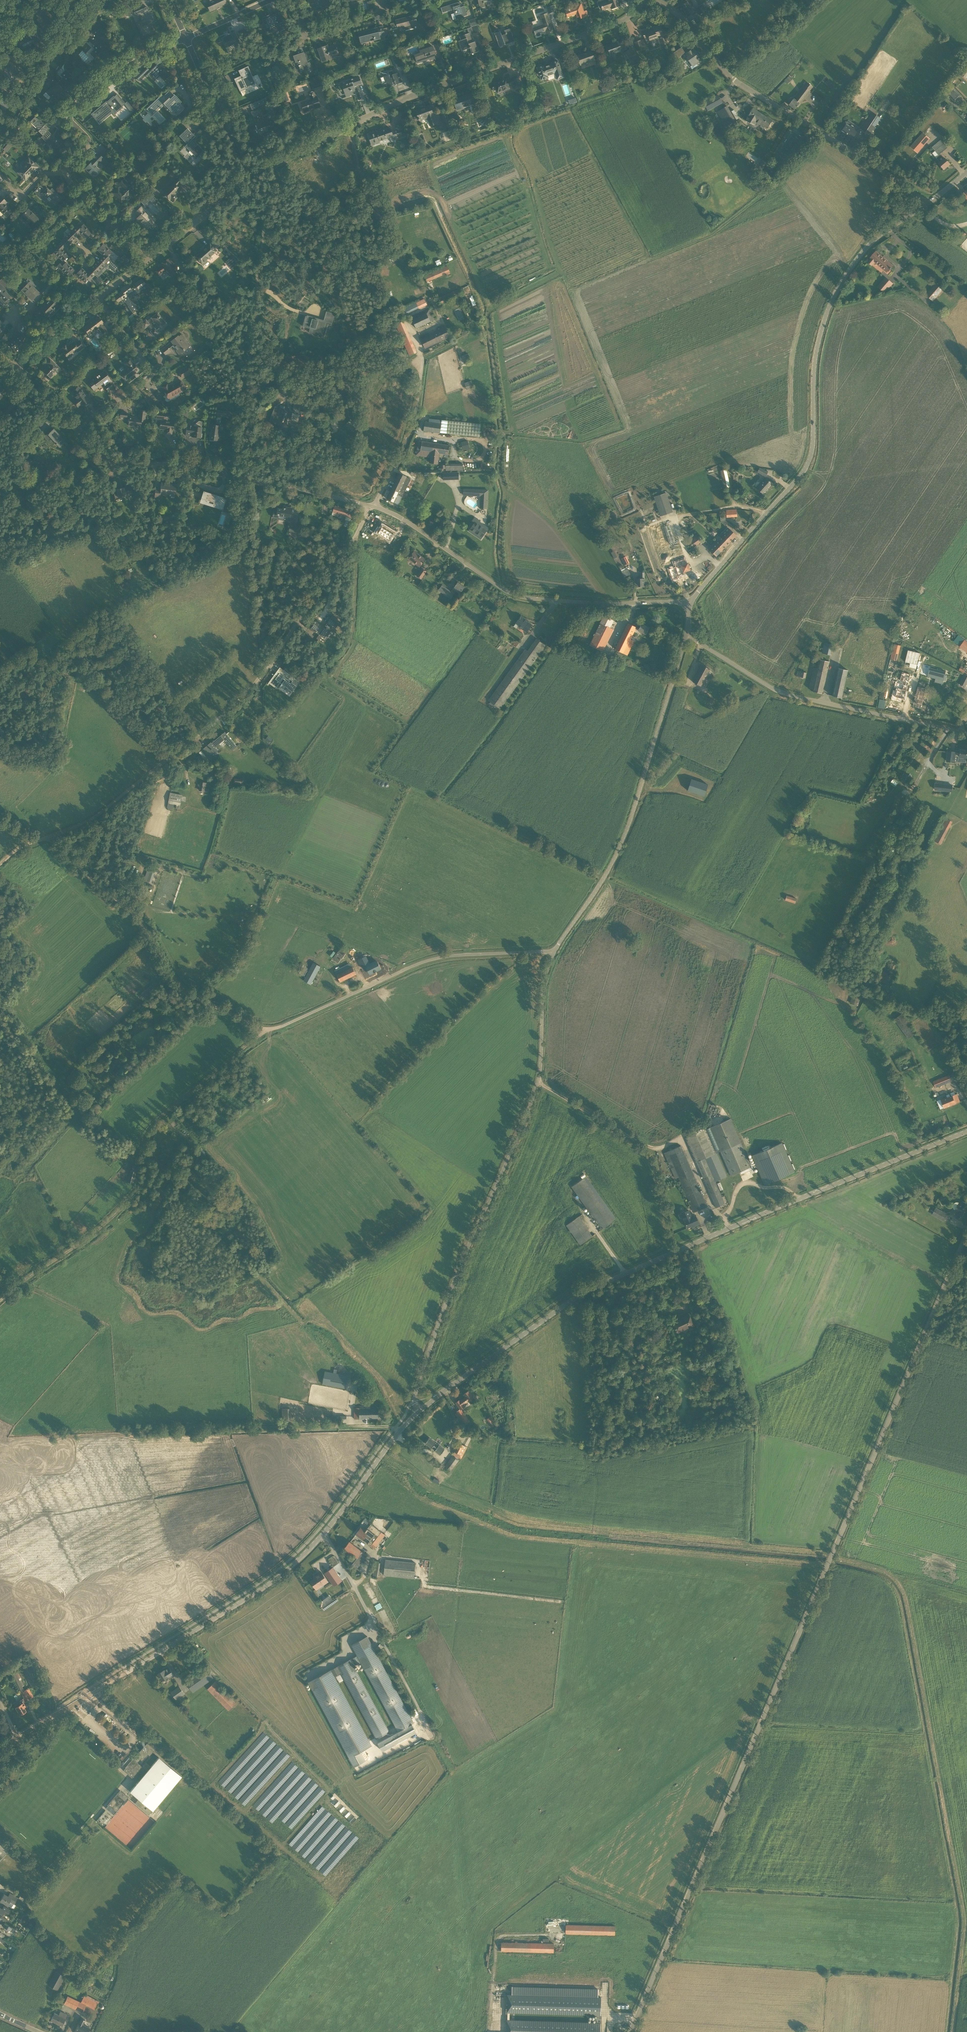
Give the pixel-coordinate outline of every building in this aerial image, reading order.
[(210,2),(207,4),(210,11),(216,9),(217,9),(217,8),(219,7),(219,8),(220,8),(220,7),(227,4),(225,0),(210,0),(210,2)] [(308,0),(312,12),(331,6),(329,0),(308,0)] [(480,9),(485,7),(484,2),(491,0),(478,0),(480,9)] [(603,10),(611,7),(611,9),(620,6),(618,0),(608,0),(609,1),(601,4),(603,10)] [(681,6),(688,17),(696,11),(698,10),(702,17),(707,14),(707,13),(706,13),(709,11),(707,9),(705,10),(702,7),(701,7),(700,5),(695,9),(693,6),(693,4),(691,0),(690,0),(689,0),(682,0),(684,4),(682,5),(681,6)] [(442,13),(453,10),(456,19),(461,17),(462,17),(467,16),(464,6),(460,7),(460,5),(459,4),(460,3),(459,2),(440,8),(442,13)] [(587,10),(584,11),(581,3),(568,8),(569,10),(565,11),(567,17),(575,15),(574,14),(576,13),(577,18),(580,17),(581,19),(589,16),(589,15),(588,16),(587,10)] [(555,11),(553,5),(547,7),(549,14),(555,11)] [(147,7),(137,11),(133,13),(135,16),(137,17),(139,16),(142,22),(140,23),(139,25),(144,36),(156,31),(152,23),(155,21),(152,13),(150,13),(148,11),(149,11),(147,7)] [(127,16),(133,14),(131,8),(124,11),(127,16)] [(268,17),(266,18),(266,17),(266,16),(262,18),(263,20),(262,20),(266,28),(265,29),(267,34),(273,32),(272,29),(279,26),(281,31),(286,29),(284,25),(285,25),(280,13),(274,15),(274,14),(272,15),(272,16),(269,18),(269,17),(268,17)] [(543,24),(534,28),(536,35),(536,34),(537,36),(538,36),(540,36),(541,35),(540,33),(546,31),(547,34),(546,34),(547,34),(554,31),(548,13),(540,16),(543,24)] [(413,28),(412,25),(417,24),(415,15),(407,17),(407,18),(405,18),(396,20),(398,29),(405,27),(406,31),(413,29),(413,28)] [(471,27),(477,25),(475,18),(469,20),(471,27)] [(477,25),(471,27),(473,34),(480,31),(477,25)] [(659,38),(657,39),(660,46),(668,44),(664,33),(663,34),(660,25),(652,27),(652,29),(642,33),(644,39),(649,37),(650,40),(657,38),(657,37),(658,36),(659,38)] [(358,32),(359,37),(361,43),(380,39),(380,37),(385,36),(383,26),(358,32)] [(494,33),(498,42),(499,47),(505,45),(505,44),(509,42),(509,43),(510,43),(509,43),(509,42),(514,40),(514,41),(513,41),(514,41),(515,41),(510,28),(504,31),(506,34),(502,36),(500,31),(494,33)] [(93,48),(94,49),(90,54),(94,58),(97,55),(98,56),(107,46),(108,46),(102,41),(100,43),(97,40),(101,36),(94,29),(86,38),(94,47),(93,48)] [(392,34),(393,37),(395,41),(396,41),(397,45),(400,44),(399,40),(400,39),(397,29),(391,30),(392,34)] [(33,34),(30,36),(27,31),(11,42),(15,47),(27,39),(32,47),(34,45),(36,48),(40,45),(33,34)] [(236,47),(241,45),(235,31),(230,34),(230,33),(228,34),(229,36),(227,37),(226,36),(225,36),(224,35),(215,39),(217,39),(219,43),(222,41),(225,47),(234,42),(236,47)] [(459,41),(460,44),(461,49),(469,46),(472,54),(478,52),(475,42),(469,44),(468,41),(472,40),(470,33),(460,37),(461,40),(459,41)] [(644,49),(640,40),(634,42),(637,51),(644,49)] [(617,42),(605,46),(607,51),(609,51),(610,55),(626,50),(626,48),(628,48),(626,41),(619,44),(619,43),(617,44),(617,42)] [(418,44),(420,51),(421,53),(415,55),(416,60),(419,59),(420,61),(430,58),(431,60),(435,59),(435,60),(436,60),(433,53),(435,52),(433,46),(425,49),(423,42),(418,44)] [(639,64),(632,44),(629,45),(630,49),(624,53),(632,63),(633,66),(639,64)] [(325,47),(318,49),(322,61),(332,58),(331,55),(338,53),(335,45),(328,47),(328,46),(327,46),(327,47),(325,47)] [(681,47),(674,53),(677,58),(685,53),(681,47)] [(694,48),(685,54),(688,57),(686,58),(692,65),(690,66),(692,69),(697,65),(696,64),(701,61),(697,56),(699,55),(694,48)] [(580,65),(595,60),(591,51),(577,56),(580,65)] [(310,62),(308,63),(304,52),(293,56),(296,63),(298,62),(301,72),(312,69),(310,62)] [(394,59),(397,68),(404,66),(401,57),(394,59)] [(555,73),(557,80),(564,78),(558,61),(551,63),(552,65),(550,66),(550,65),(550,66),(546,67),(546,66),(546,67),(544,68),(544,66),(537,68),(538,72),(537,72),(537,73),(537,75),(537,76),(539,76),(540,76),(541,80),(548,78),(547,76),(549,75),(549,76),(549,75),(553,74),(555,73)] [(0,67),(0,75),(3,73),(7,81),(10,79),(11,80),(14,79),(14,78),(17,76),(17,77),(20,75),(19,73),(17,74),(14,69),(16,68),(16,67),(9,71),(5,64),(0,67)] [(146,78),(148,76),(151,74),(153,76),(152,76),(156,80),(159,76),(164,81),(170,75),(164,69),(163,69),(162,67),(160,65),(159,66),(157,64),(150,71),(147,68),(136,78),(139,81),(145,76),(146,78)] [(236,81),(240,90),(246,87),(247,88),(254,85),(250,78),(253,77),(249,67),(239,71),(243,79),(240,80),(240,79),(236,81)] [(60,75),(63,78),(57,83),(63,89),(67,85),(68,83),(70,84),(69,85),(74,80),(75,80),(68,72),(65,70),(60,75)] [(383,84),(385,83),(386,87),(384,87),(384,88),(395,84),(396,85),(402,83),(399,72),(393,74),(392,70),(388,72),(389,75),(382,77),(383,80),(382,81),(383,84)] [(54,86),(52,89),(50,88),(43,95),(48,99),(50,97),(54,101),(54,100),(60,95),(59,95),(58,94),(59,93),(63,89),(57,83),(55,81),(48,74),(45,78),(54,86)] [(494,84),(495,87),(493,87),(493,88),(494,91),(495,92),(497,91),(498,94),(505,91),(505,90),(506,93),(510,91),(509,89),(510,89),(509,87),(513,86),(514,89),(521,86),(517,76),(510,78),(510,80),(507,81),(506,79),(504,80),(503,81),(502,80),(501,81),(500,82),(499,81),(496,82),(496,83),(494,84)] [(363,86),(362,84),(359,77),(346,81),(347,84),(342,86),(346,97),(343,98),(356,94),(355,89),(354,89),(353,87),(362,84),(362,86),(363,86)] [(797,107),(810,91),(809,91),(813,86),(807,82),(804,86),(803,86),(789,105),(794,109),(797,107)] [(961,95),(953,87),(946,93),(954,102),(961,95)] [(318,108),(321,107),(317,97),(316,98),(314,90),(309,92),(311,99),(301,103),(305,112),(314,109),(313,109),(318,107),(318,108)] [(464,108),(467,107),(469,106),(471,112),(472,113),(472,114),(473,114),(474,114),(475,114),(475,113),(476,113),(476,112),(476,111),(476,110),(474,106),(479,104),(475,92),(463,96),(463,97),(454,101),(454,102),(457,111),(464,109),(464,108)] [(708,111),(722,103),(718,95),(704,103),(708,111)] [(100,122),(112,112),(114,115),(122,107),(113,96),(114,97),(108,102),(107,101),(104,103),(106,105),(104,107),(102,105),(96,111),(98,112),(95,115),(100,122)] [(181,107),(179,104),(181,102),(180,102),(175,96),(173,98),(171,97),(170,98),(170,97),(167,100),(168,100),(165,103),(171,109),(175,113),(181,107)] [(265,98),(256,102),(258,106),(267,102),(265,98)] [(938,105),(943,109),(947,104),(942,100),(938,105)] [(431,126),(436,124),(433,116),(430,106),(424,108),(421,109),(416,111),(419,120),(427,117),(431,126)] [(726,106),(720,110),(717,112),(726,127),(735,121),(726,106)] [(767,128),(772,120),(753,108),(748,116),(745,120),(754,126),(756,123),(761,126),(760,128),(765,131),(767,128)] [(258,130),(271,124),(268,116),(264,118),(259,109),(252,112),(253,115),(252,115),(256,124),(257,123),(258,125),(257,125),(256,125),(255,126),(257,129),(258,130)] [(880,118),(872,113),(861,129),(872,136),(883,120),(883,119),(884,116),(882,115),(880,118)] [(35,127),(36,127),(39,130),(38,131),(38,132),(38,131),(42,135),(41,137),(49,129),(45,124),(44,125),(42,123),(43,123),(36,116),(30,122),(31,123),(36,127),(35,127)] [(845,124),(846,125),(841,131),(848,135),(848,136),(852,138),(858,130),(859,127),(848,120),(845,124)] [(400,127),(400,129),(391,132),(390,128),(377,133),(380,141),(393,136),(394,139),(403,136),(403,138),(412,135),(408,124),(400,127)] [(188,143),(193,148),(190,150),(197,158),(205,151),(198,143),(197,144),(192,139),(195,136),(188,128),(180,136),(187,144),(188,143)] [(48,131),(48,130),(49,129),(41,137),(33,145),(33,146),(34,145),(37,147),(39,145),(38,144),(38,143),(40,145),(43,141),(43,140),(44,139),(45,141),(46,141),(55,150),(61,144),(54,137),(53,137),(51,135),(52,135),(48,131)] [(923,132),(910,147),(918,153),(930,139),(923,132)] [(941,139),(937,142),(932,147),(938,155),(936,157),(940,162),(939,163),(944,169),(948,166),(947,166),(948,165),(949,165),(950,164),(945,158),(946,158),(942,153),(948,148),(941,139)] [(85,169),(94,178),(100,171),(95,167),(103,159),(98,154),(90,162),(91,162),(85,169)] [(312,164),(309,165),(312,174),(317,172),(319,179),(323,178),(320,170),(323,169),(318,157),(311,160),(312,164)] [(37,167),(38,167),(29,158),(25,162),(26,164),(18,173),(25,180),(31,174),(30,174),(32,172),(34,171),(33,170),(37,166),(37,167)] [(324,178),(327,186),(335,183),(332,175),(324,178)] [(178,188),(182,183),(176,178),(170,184),(172,185),(163,194),(170,200),(173,202),(178,196),(176,194),(180,190),(178,188)] [(132,197),(136,193),(123,180),(119,184),(122,187),(118,190),(117,189),(113,193),(121,202),(128,194),(132,197)] [(49,201),(51,199),(55,203),(61,197),(57,193),(56,194),(54,192),(55,191),(52,188),(50,190),(47,188),(45,190),(40,186),(34,192),(44,202),(47,199),(49,201)] [(149,192),(140,201),(145,205),(150,200),(153,204),(157,200),(149,192)] [(4,220),(12,211),(7,206),(5,204),(7,202),(0,196),(0,197),(0,215),(4,220)] [(141,207),(135,213),(139,216),(137,218),(140,221),(139,222),(141,224),(141,223),(147,229),(149,227),(151,229),(155,224),(154,222),(152,219),(153,218),(141,207)] [(32,213),(28,209),(20,217),(30,227),(37,220),(38,221),(42,216),(35,210),(32,213)] [(73,231),(77,235),(80,233),(86,239),(92,233),(83,224),(79,229),(77,227),(73,231)] [(62,241),(66,246),(67,247),(75,238),(77,235),(73,231),(70,233),(70,232),(61,241),(62,241)] [(62,241),(61,241),(62,242),(57,247),(58,248),(51,255),(56,260),(59,257),(62,261),(68,255),(62,250),(66,246),(62,241)] [(104,256),(101,258),(104,261),(109,266),(109,265),(115,271),(118,266),(108,257),(112,253),(101,242),(95,248),(97,250),(104,256)] [(209,262),(207,260),(217,251),(210,242),(205,247),(206,248),(203,251),(202,250),(199,252),(200,253),(196,257),(204,266),(205,267),(209,263),(208,262),(209,262)] [(893,265),(876,251),(870,258),(871,258),(868,262),(872,265),(875,262),(887,272),(893,265)] [(231,257),(226,262),(232,269),(236,266),(240,262),(238,259),(234,255),(231,257)] [(90,269),(91,270),(92,271),(94,273),(95,274),(99,277),(103,272),(102,271),(105,268),(106,269),(109,266),(104,261),(101,258),(99,261),(98,260),(90,269)] [(169,276),(175,272),(177,270),(173,265),(172,266),(167,259),(160,265),(161,266),(155,270),(159,275),(165,270),(168,274),(169,276)] [(64,264),(61,262),(57,266),(60,269),(60,268),(69,277),(74,271),(71,267),(70,267),(65,263),(64,264)] [(451,273),(450,271),(448,266),(425,276),(427,281),(446,273),(447,275),(451,273)] [(91,280),(95,275),(98,277),(99,277),(95,274),(94,273),(92,271),(91,270),(87,274),(82,268),(76,274),(85,283),(89,279),(91,280)] [(885,293),(893,283),(886,277),(878,287),(885,293)] [(135,311),(137,310),(136,304),(137,304),(136,301),(135,301),(134,301),(133,301),(132,301),(131,301),(130,300),(129,299),(129,298),(133,295),(134,296),(140,291),(140,292),(140,293),(141,294),(141,295),(152,295),(152,294),(153,293),(146,283),(145,284),(141,279),(135,284),(137,287),(135,288),(134,288),(133,289),(133,290),(132,291),(127,285),(121,289),(122,291),(118,294),(122,299),(122,300),(124,302),(125,302),(128,306),(128,307),(133,314),(134,314),(137,319),(140,317),(135,311)] [(44,295),(46,293),(51,287),(47,283),(39,291),(44,295)] [(27,294),(33,299),(39,293),(34,288),(33,289),(28,284),(21,290),(26,295),(27,294)] [(932,301),(942,289),(936,284),(926,296),(932,301)] [(7,290),(3,287),(0,290),(0,300),(5,306),(10,301),(8,299),(10,296),(7,293),(9,292),(7,290)] [(51,287),(46,293),(48,295),(54,289),(51,287)] [(438,305),(460,295),(458,289),(435,300),(438,305)] [(45,301),(33,314),(38,319),(44,313),(47,316),(50,313),(52,315),(60,307),(51,298),(47,303),(45,301)] [(406,314),(427,304),(424,299),(404,309),(406,314)] [(416,328),(435,319),(430,309),(411,317),(416,328)] [(325,321),(327,312),(320,310),(317,319),(325,321)] [(166,323),(163,320),(157,313),(147,321),(146,319),(141,323),(145,329),(149,325),(153,329),(150,332),(154,336),(158,333),(156,330),(166,323)] [(102,334),(108,330),(103,324),(98,317),(92,322),(91,321),(89,323),(90,323),(83,328),(89,336),(99,329),(102,334)] [(311,324),(310,327),(316,329),(319,321),(315,320),(315,319),(314,319),(314,320),(313,319),(306,317),(305,322),(311,324)] [(395,324),(409,356),(417,352),(403,321),(395,324)] [(438,332),(421,340),(425,348),(449,336),(445,328),(444,325),(436,328),(438,332)] [(21,333),(20,333),(17,336),(18,337),(16,338),(15,337),(8,343),(12,347),(11,347),(15,351),(27,339),(21,333)] [(170,341),(171,341),(171,342),(161,350),(165,355),(170,352),(168,349),(174,345),(177,349),(176,350),(179,355),(184,350),(183,349),(186,347),(182,342),(186,339),(182,334),(178,336),(170,341)] [(79,341),(74,344),(73,343),(69,347),(67,345),(61,349),(63,351),(63,352),(67,358),(76,351),(77,352),(84,347),(79,341)] [(462,356),(464,363),(471,361),(468,354),(462,356)] [(58,368),(50,359),(46,363),(49,366),(44,371),(49,376),(52,374),(58,368)] [(121,373),(126,380),(139,370),(134,364),(133,364),(130,360),(125,364),(128,368),(121,373)] [(188,366),(182,369),(178,372),(182,378),(192,373),(188,366)] [(102,382),(103,383),(105,386),(104,386),(108,391),(113,387),(108,380),(109,379),(104,371),(96,377),(96,378),(93,381),(91,378),(86,381),(91,387),(94,391),(98,388),(97,386),(102,382)] [(164,390),(166,395),(169,399),(186,389),(183,385),(181,381),(173,385),(173,386),(172,386),(171,386),(169,387),(168,384),(162,387),(164,390)] [(78,387),(73,391),(76,395),(75,395),(78,400),(74,402),(78,407),(80,405),(82,408),(90,402),(82,390),(81,391),(78,387)] [(113,390),(114,392),(112,394),(115,399),(121,394),(116,388),(113,390)] [(303,405),(295,403),(291,420),(299,422),(303,405)] [(275,406),(269,422),(280,426),(286,410),(275,406)] [(130,417),(129,422),(128,426),(141,427),(141,422),(145,422),(146,411),(139,410),(138,418),(130,417)] [(157,412),(156,419),(167,420),(168,413),(157,412)] [(358,427),(350,420),(344,426),(349,431),(351,429),(353,431),(358,427)] [(480,431),(481,425),(442,420),(442,426),(480,431)] [(160,424),(159,429),(166,430),(166,434),(171,434),(172,430),(173,422),(163,421),(163,424),(160,424)] [(188,425),(187,424),(185,435),(192,436),(192,437),(200,438),(200,437),(201,437),(202,434),(201,434),(202,421),(199,421),(193,425),(192,425),(188,424),(188,425)] [(425,422),(423,430),(440,433),(441,424),(425,422)] [(210,437),(210,439),(212,440),(212,441),(213,441),(214,441),(217,441),(217,440),(219,441),(220,436),(221,431),(220,431),(221,426),(212,424),(210,437)] [(50,445),(54,441),(59,447),(65,442),(53,429),(48,434),(44,435),(45,441),(46,441),(50,445)] [(439,457),(444,458),(448,458),(450,445),(418,441),(416,455),(431,457),(430,463),(438,464),(439,457)] [(760,467),(757,472),(765,476),(768,472),(760,467)] [(724,488),(730,487),(726,469),(720,470),(724,488)] [(399,473),(393,486),(405,491),(411,479),(406,477),(407,477),(399,473)] [(767,488),(771,483),(764,477),(755,487),(763,494),(768,489),(767,488)] [(176,484),(161,482),(160,489),(155,488),(154,497),(159,498),(160,492),(169,494),(169,496),(174,497),(176,484)] [(405,491),(393,486),(387,499),(394,502),(398,495),(402,497),(405,491)] [(117,493),(114,494),(115,500),(119,499),(119,498),(126,496),(125,495),(132,493),(131,487),(124,489),(124,488),(123,488),(123,489),(121,490),(121,488),(116,489),(117,493)] [(487,496),(488,490),(464,489),(463,495),(465,495),(465,496),(468,496),(468,495),(482,496),(478,514),(485,516),(489,501),(487,501),(487,496)] [(227,498),(204,491),(201,500),(213,504),(213,507),(218,508),(219,506),(224,508),(227,498)] [(666,492),(654,497),(661,516),(673,512),(666,492)] [(333,512),(332,515),(339,517),(339,514),(344,516),(343,519),(341,519),(338,527),(340,527),(339,531),(337,530),(336,534),(343,536),(344,533),(345,533),(349,521),(346,521),(347,517),(352,518),(354,512),(335,506),(333,512)] [(285,510),(283,509),(278,508),(277,512),(274,512),(273,516),(278,517),(278,519),(286,521),(286,519),(295,521),(296,514),(291,513),(292,508),(286,507),(285,510)] [(470,529),(482,538),(487,530),(478,524),(480,521),(475,517),(472,521),(475,522),(470,529)] [(377,525),(373,531),(386,539),(387,538),(389,539),(394,532),(394,531),(393,532),(388,529),(389,528),(383,524),(381,527),(377,525)] [(730,542),(736,535),(730,529),(723,536),(730,542)] [(693,547),(701,541),(696,534),(688,540),(693,547)] [(124,537),(126,544),(123,545),(124,547),(129,546),(129,543),(132,542),(130,535),(124,537)] [(730,542),(723,536),(710,550),(716,556),(730,542)] [(425,559),(414,551),(408,559),(420,567),(425,559)] [(619,554),(624,565),(629,562),(626,556),(625,557),(624,555),(622,556),(621,553),(619,554)] [(675,567),(669,569),(673,580),(678,579),(677,577),(684,574),(683,572),(690,570),(688,563),(686,563),(685,559),(674,563),(675,567)] [(421,579),(426,571),(422,568),(417,576),(421,579)] [(630,574),(627,568),(621,571),(624,577),(630,574)] [(438,590),(439,590),(437,592),(440,594),(441,592),(450,599),(454,594),(456,590),(460,593),(465,587),(458,582),(453,588),(451,592),(442,585),(438,590)] [(609,627),(615,616),(606,612),(600,623),(590,645),(603,651),(613,629),(609,627)] [(331,638),(334,633),(336,630),(335,629),(339,623),(336,621),(338,618),(333,615),(323,630),(314,624),(316,621),(311,629),(319,635),(317,638),(324,643),(328,636),(331,638)] [(526,632),(532,625),(525,620),(525,619),(521,616),(514,626),(517,628),(518,626),(526,632)] [(636,627),(628,623),(613,653),(625,659),(634,641),(630,639),(634,631),(638,634),(640,631),(646,634),(649,627),(641,623),(639,629),(636,627)] [(564,649),(573,636),(568,632),(559,645),(564,649)] [(537,640),(533,646),(541,652),(545,645),(537,640)] [(824,642),(822,653),(830,655),(832,643),(824,642)] [(894,672),(900,645),(894,644),(888,671),(894,672)] [(838,668),(832,696),(841,698),(848,670),(852,650),(843,648),(838,668)] [(908,650),(905,662),(910,663),(917,665),(920,653),(908,650)] [(813,668),(809,688),(813,689),(812,691),(821,694),(829,661),(819,659),(817,669),(813,668)] [(705,678),(710,669),(702,665),(693,682),(701,686),(701,685),(704,687),(708,679),(705,678)] [(931,667),(928,676),(944,681),(946,671),(931,667)] [(292,690),(296,685),(296,686),(299,681),(294,678),(292,677),(293,676),(284,670),(281,674),(281,675),(280,676),(277,673),(276,675),(278,676),(277,677),(272,673),(272,674),(274,675),(267,684),(268,684),(269,682),(277,688),(277,687),(276,687),(283,678),(285,679),(280,686),(281,686),(283,684),(292,691),(292,690),(294,691),(292,690)] [(892,696),(891,700),(895,701),(901,702),(902,699),(904,699),(905,699),(911,674),(902,672),(900,680),(899,679),(896,682),(894,688),(896,688),(896,691),(893,690),(892,696)] [(935,681),(933,688),(948,693),(950,686),(935,681)] [(918,686),(913,706),(921,708),(923,700),(926,688),(918,686)] [(279,693),(272,697),(278,708),(285,704),(279,693)] [(687,703),(683,708),(690,712),(693,707),(687,703)] [(205,760),(208,758),(214,752),(213,751),(216,748),(216,747),(224,740),(233,750),(237,746),(227,734),(229,732),(225,735),(224,733),(225,732),(209,746),(208,745),(201,750),(202,751),(200,753),(199,752),(205,760)] [(960,757),(966,758),(966,750),(961,749),(960,753),(956,752),(948,751),(947,761),(954,762),(955,761),(959,761),(960,757)] [(691,779),(687,790),(704,796),(708,785),(691,779)] [(209,788),(205,788),(205,787),(207,787),(208,782),(200,781),(199,790),(205,791),(208,792),(209,788)] [(935,783),(934,791),(946,792),(947,785),(935,783)] [(170,792),(170,795),(168,803),(169,803),(169,808),(173,809),(174,804),(176,805),(176,808),(179,809),(181,797),(182,795),(170,792)] [(934,841),(940,844),(953,821),(946,818),(934,841)] [(151,882),(156,868),(157,865),(152,864),(152,866),(148,876),(147,881),(151,882)] [(333,958),(339,963),(347,953),(341,949),(333,958)] [(286,964),(281,962),(275,972),(283,976),(292,957),(285,954),(284,957),(288,960),(286,964)] [(363,966),(362,967),(363,969),(364,968),(365,970),(368,969),(371,974),(382,970),(380,966),(380,965),(379,965),(378,962),(374,963),(373,960),(369,962),(363,965),(363,966)] [(309,983),(319,966),(314,963),(304,981),(309,983)] [(352,967),(351,965),(348,966),(347,964),(334,970),(340,982),(356,974),(352,967)] [(325,971),(318,984),(323,987),(331,974),(325,971)] [(145,992),(140,997),(142,1000),(148,995),(149,996),(156,990),(155,988),(157,986),(155,984),(153,986),(152,985),(145,992)] [(856,992),(853,992),(850,1003),(858,1005),(861,996),(856,995),(856,992)] [(909,1039),(916,1033),(901,1014),(894,1019),(909,1039)] [(113,1060),(119,1068),(124,1064),(118,1056),(113,1060)] [(122,1080),(135,1069),(131,1064),(118,1076),(122,1080)] [(951,1081),(949,1075),(934,1082),(936,1087),(951,1081)] [(944,1108),(960,1101),(957,1094),(947,1098),(947,1097),(941,1099),(944,1108)] [(757,1167),(764,1185),(768,1194),(792,1183),(788,1175),(794,1172),(782,1143),(771,1147),(769,1144),(761,1148),(763,1151),(752,1156),(755,1163),(750,1165),(730,1118),(710,1127),(720,1149),(716,1150),(706,1128),(685,1137),(716,1207),(725,1204),(715,1181),(727,1176),(717,1153),(721,1151),(731,1175),(740,1171),(741,1174),(757,1167)] [(670,1169),(674,1167),(694,1212),(707,1206),(681,1146),(664,1153),(670,1169)] [(189,1159),(184,1164),(189,1169),(194,1164),(189,1159)] [(130,1170),(127,1182),(133,1184),(137,1171),(130,1170)] [(572,1187),(602,1229),(614,1221),(613,1219),(615,1217),(587,1178),(585,1180),(583,1178),(572,1187)] [(955,1210),(959,1212),(956,1218),(961,1220),(966,1207),(966,1203),(963,1201),(960,1206),(958,1205),(955,1210)] [(936,1208),(936,1209),(933,1207),(930,1212),(933,1214),(932,1214),(944,1221),(948,1214),(936,1208)] [(681,1222),(684,1221),(687,1228),(694,1225),(695,1226),(699,1224),(696,1216),(691,1217),(688,1210),(681,1213),(678,1214),(681,1222)] [(566,1225),(580,1245),(592,1236),(578,1216),(566,1225)] [(694,1326),(689,1314),(673,1321),(678,1332),(689,1327),(690,1328),(694,1326)] [(322,1384),(337,1387),(346,1388),(348,1376),(325,1372),(322,1384)] [(456,1402),(460,1409),(461,1409),(465,1406),(463,1405),(468,1401),(469,1401),(471,1403),(475,1400),(473,1398),(474,1397),(469,1390),(464,1394),(465,1397),(461,1401),(460,1400),(456,1402)] [(359,1406),(359,1408),(354,1408),(354,1419),(364,1419),(364,1418),(379,1418),(379,1409),(370,1409),(370,1406),(359,1406)] [(461,1409),(460,1409),(456,1411),(457,1412),(455,1414),(463,1425),(466,1424),(469,1421),(464,1414),(461,1409)] [(487,1419),(492,1427),(495,1425),(494,1424),(496,1423),(491,1416),(487,1419)] [(428,1439),(425,1443),(432,1448),(433,1446),(436,1449),(435,1450),(440,1455),(444,1449),(429,1438),(428,1439)] [(461,1459),(467,1447),(457,1441),(452,1450),(455,1451),(453,1455),(461,1459)] [(451,1470),(459,1460),(453,1456),(445,1466),(451,1470)] [(365,1536),(370,1540),(367,1543),(374,1549),(385,1535),(371,1524),(365,1531),(361,1527),(356,1533),(363,1539),(365,1536)] [(367,1555),(349,1541),(344,1548),(353,1556),(348,1562),(356,1569),(367,1555)] [(414,1578),(415,1563),(385,1560),(384,1575),(414,1578)] [(333,1568),(325,1574),(333,1586),(341,1580),(333,1568)] [(316,1589),(324,1584),(328,1581),(321,1572),(315,1576),(316,1577),(311,1581),(316,1589)] [(347,1754),(348,1754),(370,1742),(369,1742),(334,1676),(341,1672),(357,1702),(377,1738),(389,1732),(353,1665),(360,1662),(396,1728),(412,1719),(404,1706),(367,1637),(367,1636),(352,1644),(357,1655),(308,1682),(309,1682),(348,1754),(347,1754)] [(31,1687),(39,1684),(27,1660),(25,1661),(26,1662),(21,1665),(31,1687)] [(164,1670),(158,1674),(162,1680),(168,1676),(170,1679),(174,1676),(169,1667),(164,1670)] [(20,1693),(21,1693),(24,1698),(22,1699),(24,1702),(26,1701),(30,1698),(33,1696),(28,1688),(26,1689),(24,1691),(24,1690),(22,1686),(24,1685),(18,1672),(17,1670),(17,1671),(15,1672),(15,1671),(10,1673),(11,1677),(19,1692),(20,1692),(20,1693)] [(236,1703),(216,1683),(215,1681),(208,1688),(229,1710),(236,1703)] [(184,1693),(179,1686),(172,1692),(176,1698),(184,1693)] [(25,1706),(23,1702),(19,1705),(18,1702),(14,1704),(18,1712),(20,1714),(26,1711),(24,1707),(25,1706)] [(412,1724),(398,1731),(383,1740),(377,1742),(382,1751),(417,1732),(412,1724)] [(156,1745),(158,1743),(152,1737),(136,1755),(142,1760),(148,1754),(149,1755),(153,1752),(159,1757),(151,1766),(146,1762),(142,1767),(133,1758),(125,1767),(139,1780),(130,1791),(138,1798),(134,1803),(148,1815),(181,1776),(162,1760),(163,1758),(154,1750),(157,1747),(156,1745)] [(360,1751),(349,1758),(354,1767),(365,1761),(360,1751)] [(117,1794),(125,1801),(128,1797),(120,1790),(117,1794)] [(108,1804),(108,1805),(113,1809),(115,1808),(117,1806),(118,1806),(120,1804),(122,1805),(125,1801),(117,1794),(108,1804)] [(17,1900),(18,1898),(17,1897),(9,1892),(8,1896),(4,1893),(0,1900),(7,1904),(11,1906),(13,1903),(16,1899),(17,1900)] [(5,1923),(7,1919),(1,1915),(3,1912),(7,1915),(10,1909),(4,1906),(2,1908),(0,1907),(0,1920),(5,1923)] [(545,1933),(565,1933),(615,1934),(615,1926),(566,1925),(566,1918),(546,1918),(545,1933)] [(16,1929),(12,1927),(5,1923),(3,1926),(14,1933),(16,1929)] [(554,1952),(554,1944),(501,1942),(501,1950),(554,1952)] [(55,1970),(48,1984),(57,1990),(65,1976),(55,1970)] [(511,2019),(506,2019),(506,2031),(600,2031),(600,2022),(601,2023),(601,2014),(600,2014),(601,1997),(507,1994),(507,2012),(596,2014),(596,2022),(515,2019),(511,2019)] [(68,1996),(64,2002),(82,2012),(86,2005),(95,2010),(98,2004),(83,1996),(80,2002),(68,1996)] [(51,2020),(62,2025),(67,2015),(60,2012),(58,2015),(54,2013),(51,2020)] [(90,2028),(83,2024),(85,2020),(81,2018),(79,2023),(78,2022),(74,2031),(76,2031),(88,2031),(90,2028)]
